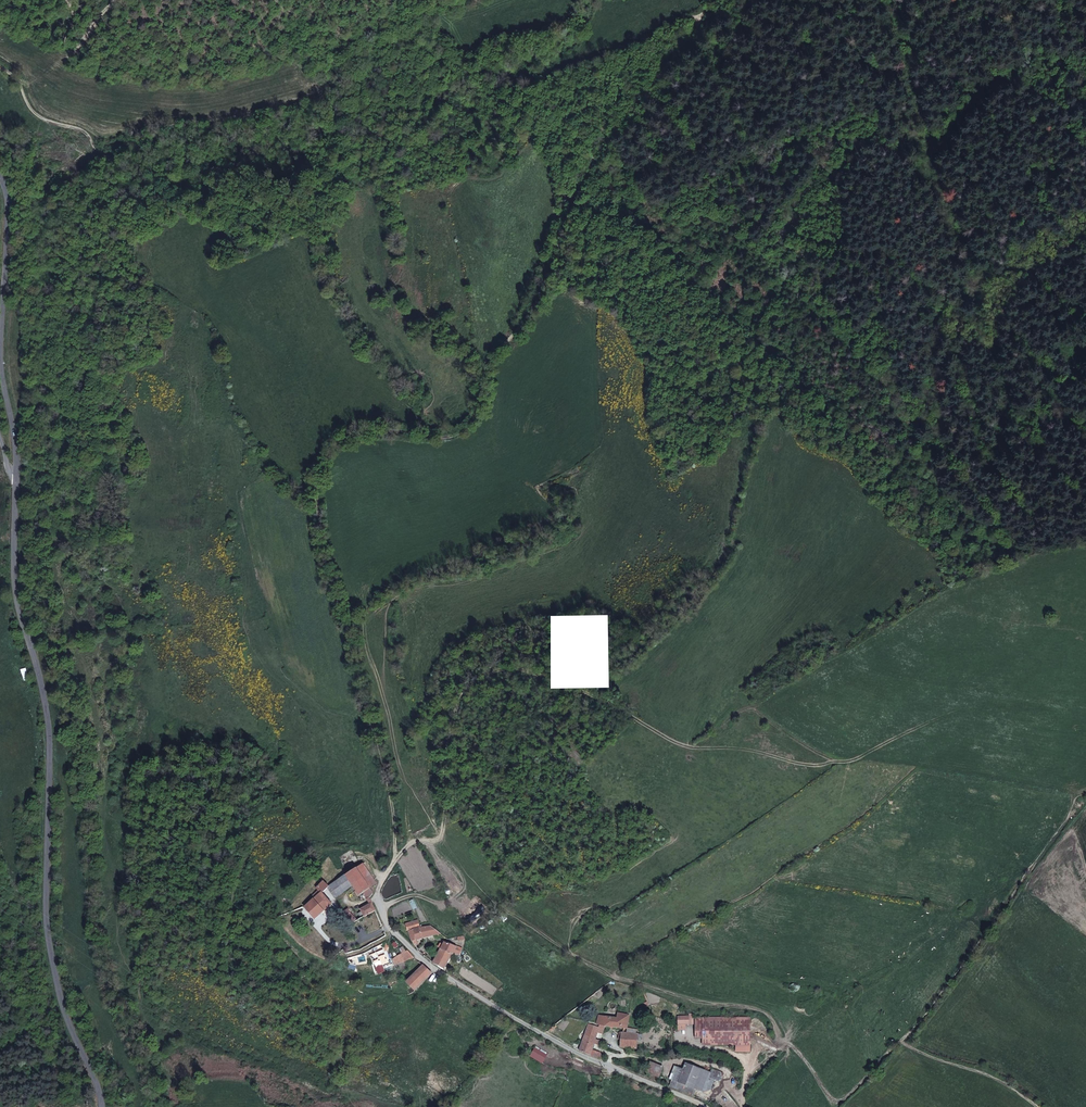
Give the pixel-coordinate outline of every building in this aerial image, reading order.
[(351,862),(366,881),(380,865),(358,857),(351,862)] [(366,890),(370,885),(366,881),(351,862),(325,884),(331,893),(349,880),(356,889),(362,885),(366,890)] [(320,888),(325,884),(320,878),(313,883),(316,887),(310,892),(312,895),(303,901),(313,914),(329,899),(324,893),(320,888)] [(372,903),(368,895),(357,902),(357,906),(355,908),(357,912),(365,907),(372,903)] [(337,909),(345,920),(350,917),(353,915),(345,904),(337,909)] [(410,935),(435,926),(425,919),(414,923),(410,914),(401,917),(405,925),(406,925),(410,935)] [(452,943),(441,937),(430,957),(430,958),(439,964),(449,947),(451,945),(452,943)] [(405,943),(396,948),(386,954),(387,956),(389,959),(395,957),(399,955),(404,955),(408,953),(411,951),(405,943)] [(412,982),(430,966),(420,958),(403,975),(412,982)] [(616,1008),(615,1013),(620,1014),(619,1022),(625,1023),(627,1010),(616,1008)] [(686,1018),(686,1009),(674,1010),(674,1018),(681,1018),(686,1018)] [(596,1017),(596,1018),(595,1023),(584,1019),(574,1047),(585,1051),(589,1039),(593,1040),(594,1036),(590,1035),(593,1027),(597,1028),(600,1020),(619,1023),(619,1022),(620,1014),(615,1013),(601,1011),(598,1017),(596,1017)] [(699,1013),(692,1013),(693,1033),(700,1033),(700,1041),(750,1040),(749,1011),(699,1013)] [(632,1030),(617,1028),(614,1028),(613,1033),(618,1033),(617,1041),(629,1043),(631,1037),(632,1030)] [(589,1039),(585,1051),(598,1056),(600,1056),(600,1043),(593,1040),(589,1039)] [(526,1042),(521,1052),(532,1059),(538,1049),(526,1042)] [(682,1061),(680,1067),(675,1080),(693,1087),(702,1091),(710,1088),(714,1077),(720,1079),(722,1070),(711,1066),(709,1071),(682,1061)] [(680,1067),(671,1064),(666,1077),(670,1078),(675,1080),(680,1067)] [(675,1080),(670,1078),(668,1083),(691,1091),(693,1087),(675,1080)]
